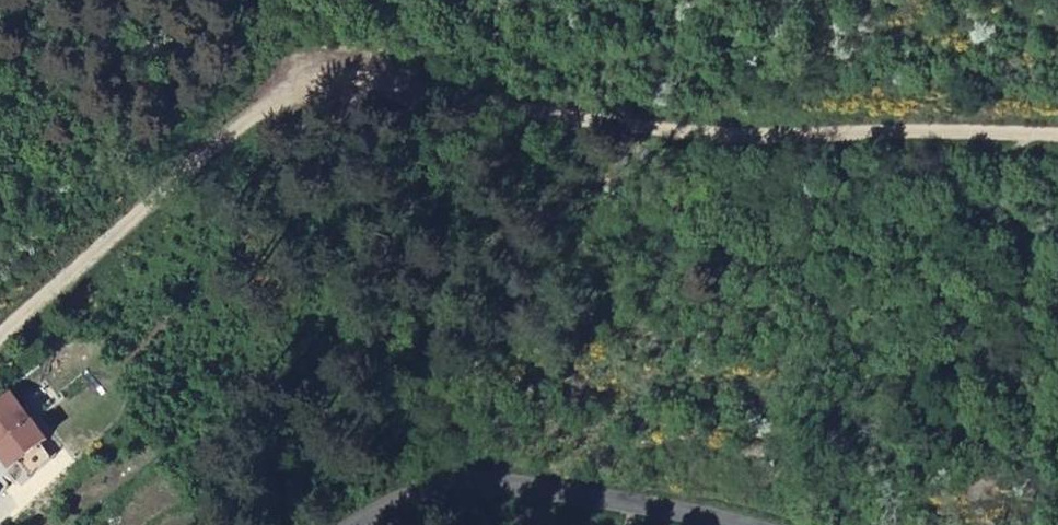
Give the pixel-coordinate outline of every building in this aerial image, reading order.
[(4,398),(0,402),(0,460),(9,471),(42,442),(4,398)]
